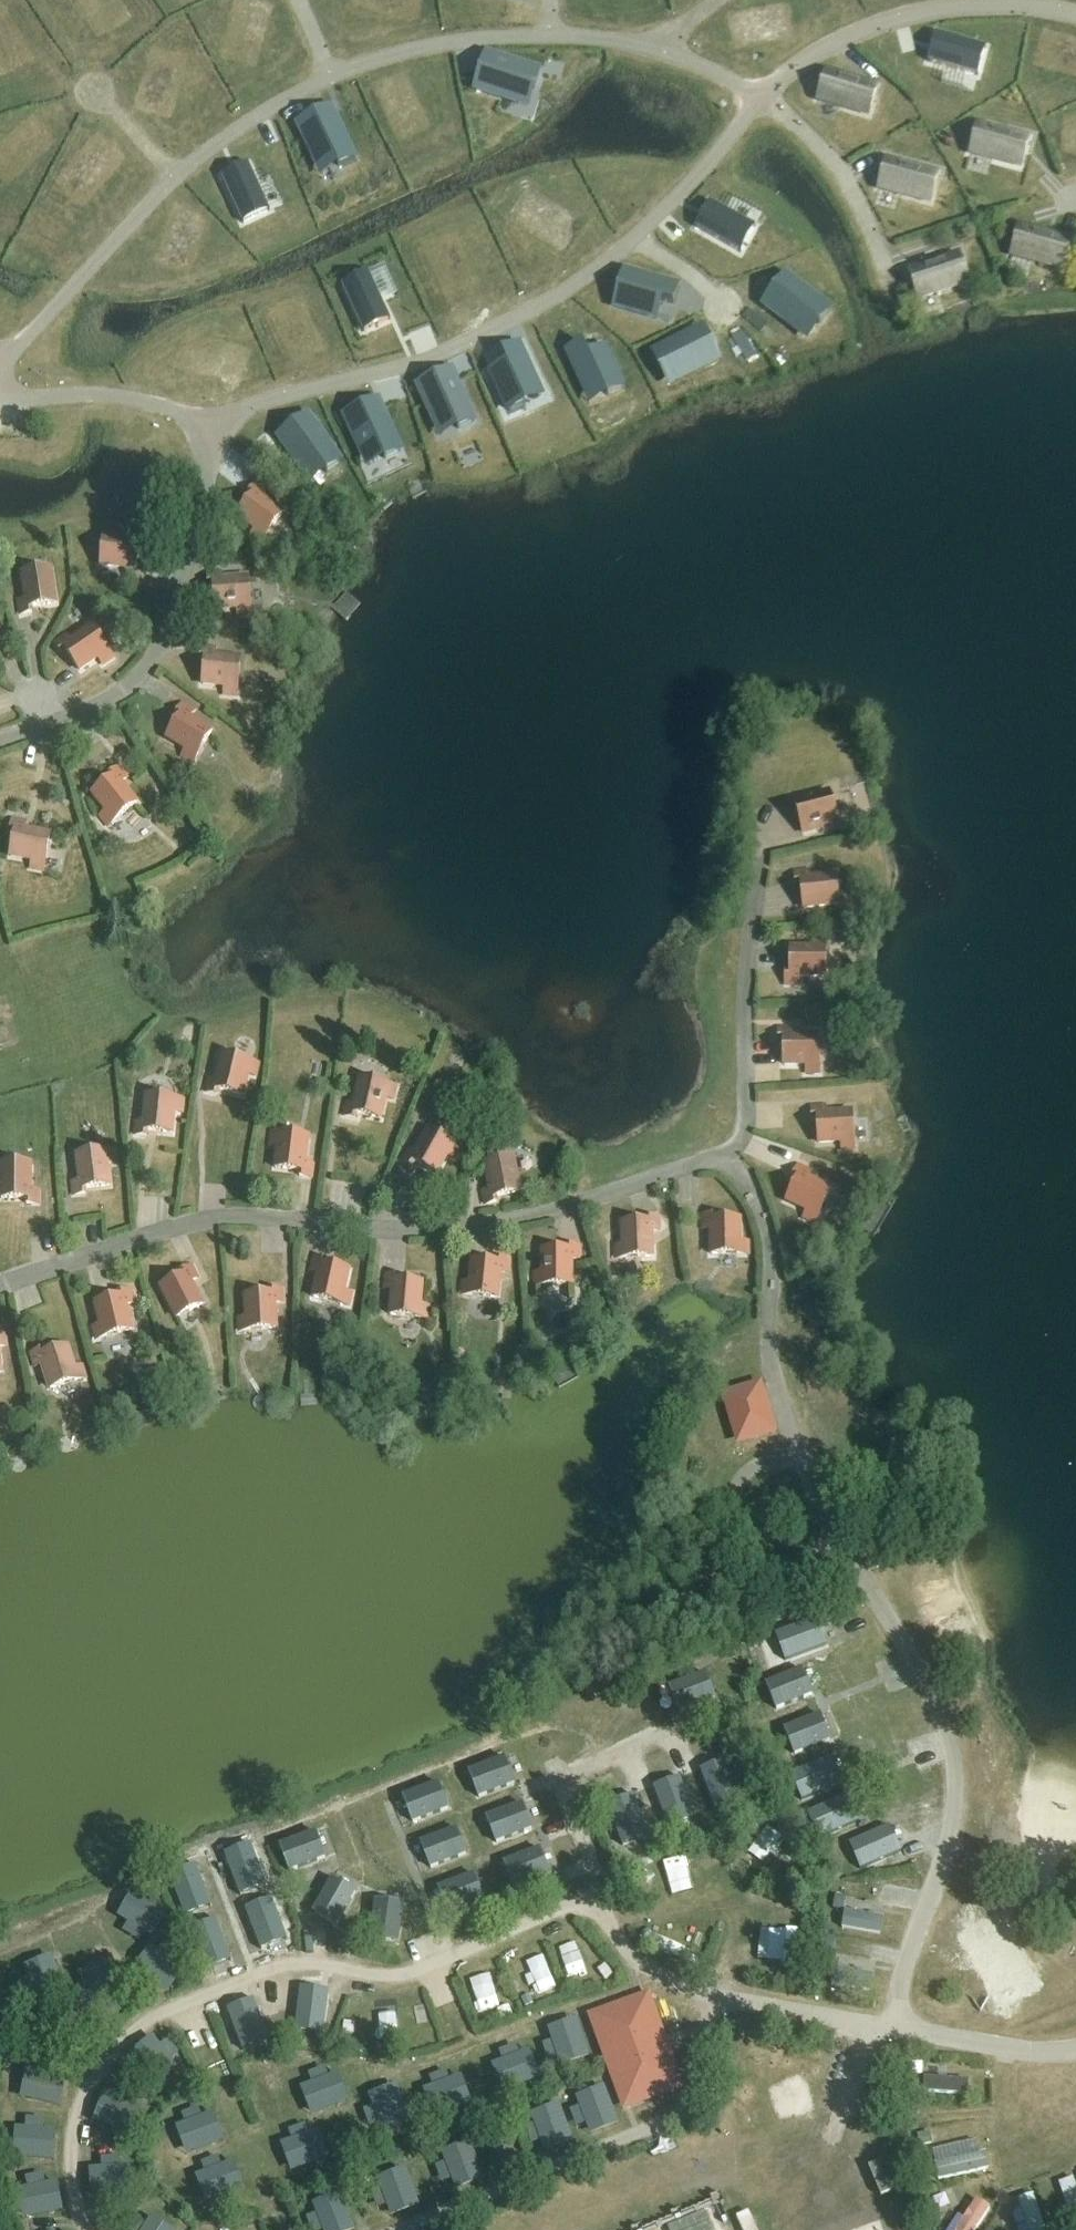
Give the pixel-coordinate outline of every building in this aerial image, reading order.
[(935,34),(927,63),(978,77),(986,48),(935,34)] [(531,110),(544,70),(487,52),(475,91),(531,110)] [(836,77),(827,74),(818,102),(870,117),(878,89),(844,79),(845,76),(837,74),(836,77)] [(333,105),(295,122),(320,176),(358,159),(333,105)] [(971,155),(1022,170),(1030,142),(996,132),(997,129),(989,127),(988,130),(979,127),(971,155)] [(896,164),(886,161),(879,189),(931,203),(938,175),(904,166),(904,163),(897,161),(896,164)] [(249,166),(222,179),(244,226),(270,214),(249,166)] [(742,255),(756,228),(711,203),(697,229),(696,230),(741,255),(742,255)] [(1030,232),(1021,229),(1013,256),(1065,271),(1072,244),(1038,234),(1039,231),(1031,229),(1030,232)] [(919,270),(910,273),(918,301),(970,284),(961,257),(927,268),(926,265),(918,267),(919,270)] [(368,275),(342,287),(363,334),(390,322),(368,275)] [(680,289),(668,286),(633,275),(628,293),(620,291),(615,308),(658,320),(663,302),(675,306),(680,289)] [(787,276),(766,300),(809,341),(831,318),(787,276)] [(716,335),(656,354),(667,387),(725,369),(716,335)] [(491,373),(506,406),(509,413),(528,405),(525,397),(542,389),(527,356),(522,345),(505,353),(510,364),(491,373)] [(583,346),(568,353),(588,397),(605,389),(608,397),(624,389),(606,349),(588,357),(583,346)] [(455,370),(417,387),(442,440),(479,423),(455,370)] [(381,399),(343,416),(367,470),(405,453),(381,399)] [(319,422),(287,434),(311,497),(340,486),(319,422)] [(262,544),(284,515),(263,499),(267,493),(256,485),(249,494),(254,497),(239,517),(257,531),(252,537),(262,544)] [(141,578),(142,567),(137,567),(139,542),(105,538),(102,567),(128,570),(127,577),(141,578)] [(32,609),(57,605),(52,571),(23,575),(27,601),(20,602),(22,616),(33,614),(32,609)] [(239,617),(251,616),(249,580),(223,581),(222,574),(209,575),(209,586),(215,586),(216,611),(239,609),(239,617)] [(103,665),(113,658),(93,628),(71,643),(67,637),(56,645),(62,654),(67,651),(81,671),(99,659),(103,665)] [(237,697),(241,660),(215,658),(216,650),(202,649),(201,660),(206,661),(204,685),(226,688),(225,695),(237,697)] [(193,764),(213,732),(191,719),(195,713),(183,705),(177,715),(181,718),(168,739),(187,751),(183,757),(193,764)] [(109,827),(138,804),(122,784),(127,779),(119,768),(110,775),(113,780),(94,795),(107,812),(101,817),(109,827)] [(803,834),(838,825),(830,793),(795,802),(803,834)] [(44,872),(51,836),(26,831),(27,824),(13,821),(11,832),(16,833),(12,857),(33,862),(32,869),(44,872)] [(805,909),(839,905),(836,877),(810,880),(809,873),(795,874),(797,885),(802,885),(805,909)] [(826,978),(826,941),(814,941),(814,949),(791,949),(791,974),(786,974),(786,985),(800,985),(800,978),(826,978)] [(807,1074),(819,1073),(819,1037),(793,1037),(793,1030),(779,1030),(779,1041),(785,1041),(785,1066),(807,1066),(807,1074)] [(256,1077),(259,1065),(223,1057),(217,1082),(210,1080),(207,1094),(218,1096),(219,1091),(244,1097),(249,1075),(256,1077)] [(394,1100),(396,1088),(361,1080),(355,1105),(348,1104),(345,1117),(356,1120),(357,1115),(381,1120),(386,1098),(394,1100)] [(183,1113),(184,1101),(148,1097),(145,1123),(138,1122),(136,1136),(147,1137),(148,1132),(173,1135),(175,1113),(183,1113)] [(842,1150),(855,1150),(852,1113),(826,1115),(826,1108),(812,1108),(813,1120),(818,1119),(820,1144),(842,1143),(842,1150)] [(455,1160),(461,1149),(429,1131),(417,1153),(410,1150),(403,1162),(413,1167),(416,1163),(437,1175),(448,1156),(455,1160)] [(312,1179),(313,1165),(306,1164),(309,1138),(273,1134),(271,1146),(279,1147),(276,1169),(301,1172),(300,1177),(312,1179)] [(108,1165),(116,1164),(114,1152),(78,1156),(81,1182),(74,1183),(75,1197),(86,1195),(86,1190),(111,1187),(108,1165)] [(496,1198),(521,1193),(514,1160),(486,1165),(491,1191),(484,1192),(487,1206),(497,1204),(496,1198)] [(38,1205),(38,1191),(31,1191),(31,1165),(3,1165),(2,1199),(27,1200),(27,1205),(38,1205)] [(815,1224),(831,1190),(808,1179),(811,1173),(798,1167),(794,1177),(798,1179),(788,1202),(808,1211),(804,1218),(815,1224)] [(712,1256),(749,1255),(749,1243),(741,1243),(740,1221),(715,1221),(715,1216),(704,1216),(704,1230),(712,1230),(712,1256)] [(652,1232),(659,1232),(659,1218),(648,1218),(648,1223),(623,1224),(624,1246),(616,1247),(617,1259),(653,1258),(652,1232)] [(572,1260),(579,1260),(579,1246),(568,1246),(568,1252),(543,1252),(543,1274),(535,1274),(535,1286),(572,1286),(572,1260)] [(350,1307),(352,1295),(345,1293),(350,1271),(325,1266),(326,1261),(315,1258),(312,1272),(319,1273),(314,1299),(350,1307)] [(508,1274),(510,1260),(498,1259),(498,1265),(473,1262),(471,1284),(463,1283),(462,1296),(498,1299),(501,1273),(508,1274)] [(192,1283),(198,1280),(192,1267),(182,1272),(184,1277),(162,1288),(177,1319),(203,1306),(192,1283)] [(427,1319),(429,1307),(421,1306),(423,1284),(398,1282),(398,1277),(387,1276),(386,1290),(393,1290),(391,1316),(427,1319)] [(276,1304),(283,1303),(282,1290),(271,1290),(271,1296),(246,1297),(247,1319),(240,1320),(240,1332),(277,1330),(276,1304)] [(127,1306),(134,1304),(130,1291),(119,1293),(121,1299),(96,1305),(102,1326),(94,1328),(97,1340),(133,1331),(127,1306)] [(51,1390),(86,1379),(82,1367),(75,1369),(68,1348),(45,1356),(43,1351),(32,1354),(37,1367),(44,1365),(51,1390)] [(742,1439),(772,1430),(760,1387),(730,1396),(742,1439)] [(814,1611),(749,1641),(766,1668),(832,1646),(814,1611)] [(711,1715),(731,1708),(721,1679),(700,1686),(711,1715)] [(728,1733),(688,1749),(700,1782),(766,1790),(747,1736),(728,1733)] [(846,1747),(779,1766),(797,1810),(859,1783),(846,1747)] [(688,1749),(640,1767),(669,1849),(707,1826),(711,1814),(700,1782),(688,1749)] [(640,1767),(579,1790),(609,1879),(669,1849),(640,1767)] [(862,1799),(806,1829),(831,1860),(879,1825),(862,1799)] [(782,1816),(732,1840),(751,1872),(795,1859),(782,1816)] [(889,1828),(883,1869),(920,1867),(922,1822),(889,1828)] [(312,1830),(219,1860),(241,1916),(327,1883),(324,1872),(312,1830)] [(219,1860),(152,1882),(174,1941),(241,1916),(219,1860)] [(327,1883),(241,1916),(262,1969),(339,1941),(334,1911),(327,1883)] [(842,1911),(845,1897),(836,1896),(833,1909),(842,1911)] [(847,1912),(844,1929),(881,1936),(884,1919),(847,1912)] [(241,1916),(174,1941),(194,1993),(262,1969),(241,1916)] [(749,1919),(741,1975),(796,1988),(808,1926),(749,1919)] [(835,1939),(825,1937),(822,1950),(833,1952),(835,1939)] [(135,1969),(162,1989),(179,1967),(152,1947),(135,1969)] [(28,1966),(32,1982),(51,1977),(48,1962),(28,1966)] [(92,2000),(117,1990),(106,1963),(81,1973),(92,2000)] [(829,1967),(827,1986),(871,1992),(873,1973),(829,1967)] [(643,2007),(602,2023),(631,2099),(672,2084),(643,2007)] [(549,2029),(559,2058),(587,2049),(577,2020),(549,2029)] [(140,2048),(162,2074),(174,2064),(153,2037),(140,2048)] [(521,2052),(496,2062),(508,2090),(532,2080),(521,2052)] [(315,2114),(342,2102),(330,2075),(303,2086),(315,2114)] [(459,2075),(430,2087),(442,2114),(471,2102),(459,2075)] [(922,2075),(922,2091),(967,2092),(967,2076),(922,2075)] [(911,2082),(911,2093),(920,2093),(921,2082),(911,2082)] [(410,2114),(402,2085),(371,2095),(380,2123),(410,2114)] [(605,2094),(581,2102),(589,2128),(614,2121),(605,2094)] [(99,2120),(131,2127),(136,2105),(103,2098),(99,2120)] [(184,2122),(193,2150),(222,2141),(213,2113),(184,2122)] [(560,2113),(536,2118),(540,2136),(564,2131),(560,2113)] [(923,2131),(914,2134),(917,2146),(927,2143),(923,2131)] [(313,2132),(285,2140),(292,2168),(321,2160),(313,2132)] [(936,2181),(981,2161),(973,2143),(928,2163),(936,2181)] [(445,2157),(455,2183),(480,2174),(470,2148),(445,2157)] [(231,2161),(202,2173),(213,2200),(242,2188),(231,2161)] [(118,2193),(119,2168),(94,2167),(94,2193),(118,2193)] [(391,2210),(416,2200),(406,2173),(380,2183),(391,2210)] [(1058,2180),(1069,2221),(1075,2219),(1075,2175),(1058,2180)] [(56,2184),(27,2186),(29,2214),(58,2212),(56,2184)] [(993,2207),(977,2196),(953,2229),(977,2229),(993,2207)] [(352,2227),(341,2199),(316,2208),(324,2229),(344,2229),(352,2227)] [(1017,2204),(1024,2229),(1046,2229),(1037,2199),(1017,2204)] [(142,2229),(162,2229),(148,2221),(142,2229)]
